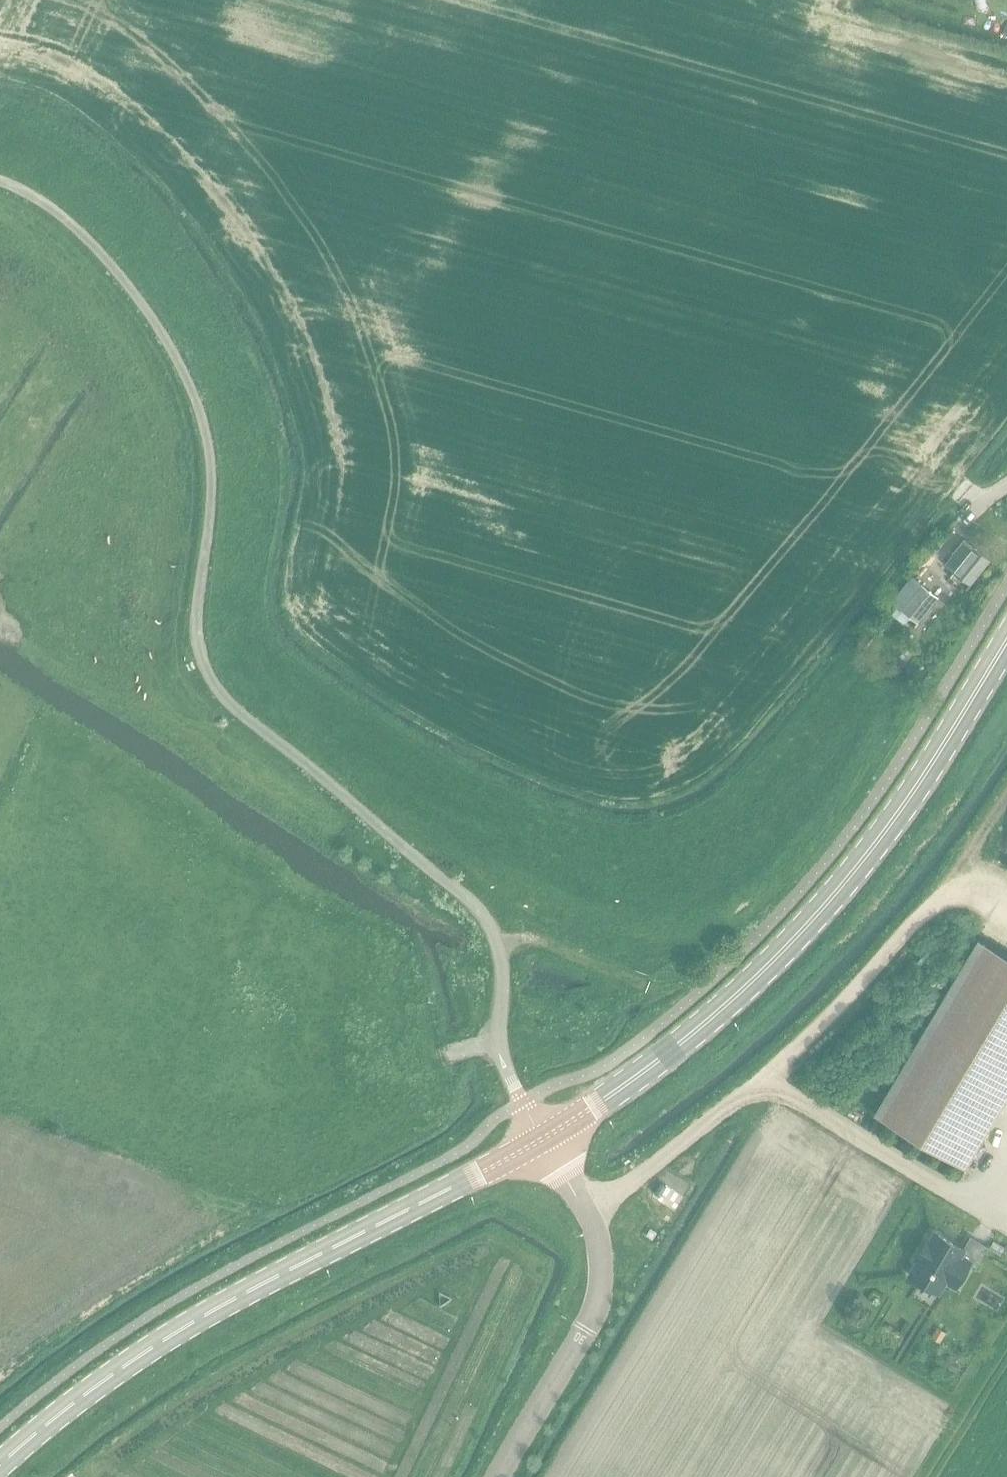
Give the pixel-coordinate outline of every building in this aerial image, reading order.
[(945,566),(970,585),(989,562),(964,542),(945,566)] [(913,576),(893,601),(918,622),(938,597),(913,576)] [(966,1167),(1006,1097),(1006,957),(978,939),(874,1113),(966,1167)] [(918,1261),(909,1274),(938,1291),(945,1280),(952,1268),(962,1274),(969,1261),(960,1255),(963,1249),(962,1249),(934,1232),(930,1240),(927,1238),(921,1249),(924,1250),(918,1261)]
